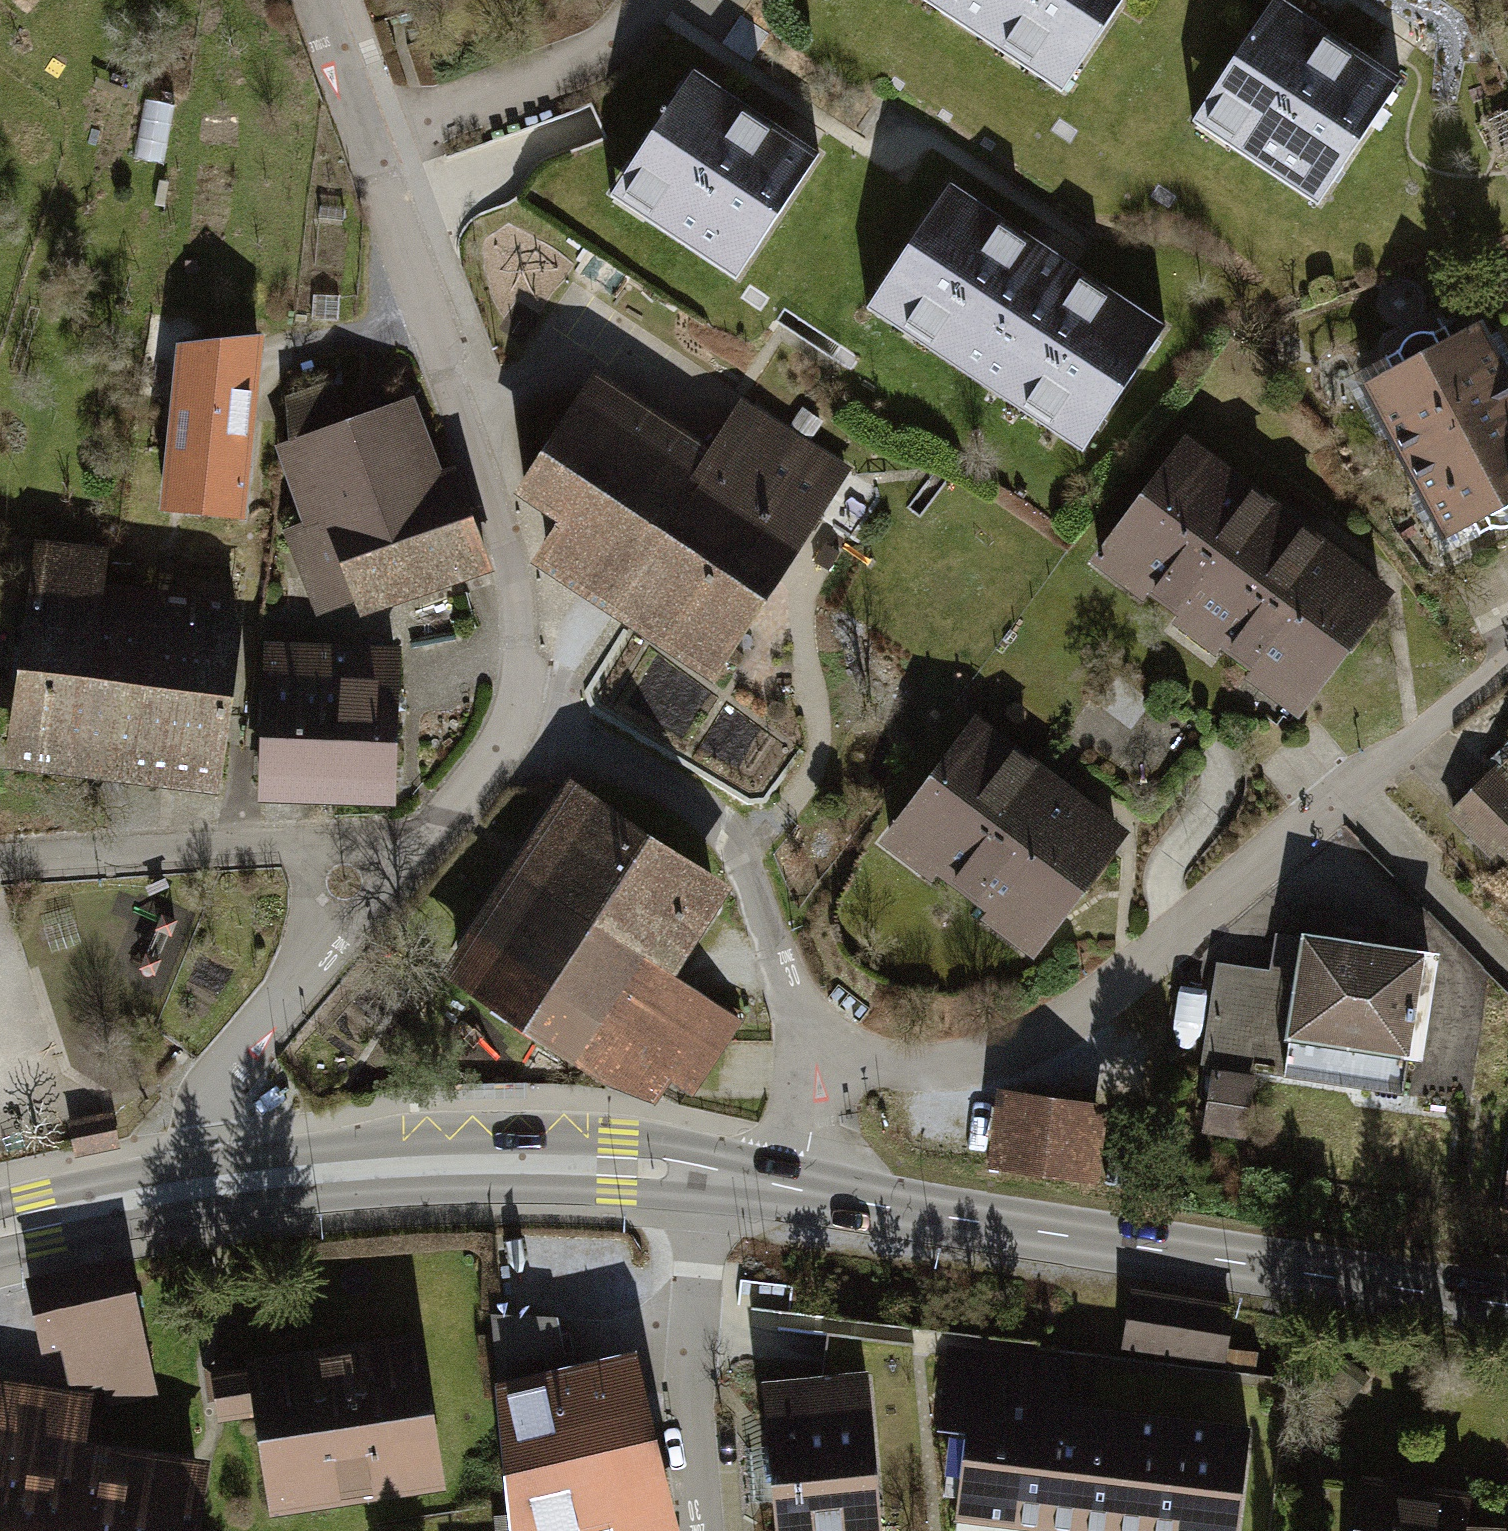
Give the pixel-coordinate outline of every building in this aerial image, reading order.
[(1068,103),(1135,0),(910,0),(1068,103)] [(1279,0),(1273,0),(1194,128),(1327,210),(1408,79),(1279,0)] [(837,172),(708,89),(622,223),(751,306),(837,172)] [(1171,328),(945,184),(863,312),(1089,456),(1171,328)] [(1476,322),(1367,379),(1411,464),(1507,414),(1507,382),(1476,322)] [(260,331),(175,342),(159,508),(242,516),(260,331)] [(406,390),(272,441),(341,622),(474,572),(406,390)] [(546,545),(624,597),(707,472),(700,467),(585,392),(525,485),(568,512),(546,545)] [(743,402),(700,467),(707,472),(624,597),(718,660),(844,467),(743,402)] [(1411,464),(1448,533),(1507,501),(1507,414),(1411,464)] [(1383,587),(1188,440),(1101,554),(1297,701),(1383,587)] [(35,539),(4,759),(133,777),(158,594),(97,585),(102,549),(35,539)] [(158,594),(133,777),(213,788),(237,603),(158,594)] [(389,651),(268,646),(262,790),(383,795),(389,651)] [(1116,828),(972,722),(888,836),(1032,942),(1116,828)] [(1442,817),(1500,876),(1507,868),(1507,772),(1498,762),(1442,817)] [(710,878),(587,795),(463,987),(612,1084),(647,1098),(684,1037),(714,1054),(739,1012),(710,995),(705,1001),(653,965),(710,878)] [(1420,957),(1304,938),(1297,981),(1222,969),(1208,1059),(1399,1090),(1420,957)] [(1250,1077),(1212,1071),(1203,1128),(1241,1134),(1250,1077)] [(1109,1106),(992,1091),(981,1171),(1099,1187),(1109,1106)] [(112,1110),(68,1117),(75,1155),(119,1147),(112,1110)] [(127,1261),(30,1287),(55,1381),(89,1372),(99,1408),(162,1392),(127,1261)] [(1233,1309),(1131,1294),(1123,1347),(1225,1362),(1233,1309)] [(491,1386),(508,1530),(669,1530),(673,1530),(632,1353),(566,1368),(554,1318),(491,1315),(500,1384),(491,1386)] [(246,1363),(269,1507),(440,1481),(418,1337),(246,1363)] [(952,1352),(944,1416),(977,1420),(964,1516),(1077,1530),(1237,1530),(1251,1431),(1072,1407),(1077,1369),(952,1352)] [(766,1381),(780,1530),(875,1530),(860,1372),(766,1381)] [(0,1386),(0,1473),(72,1485),(78,1444),(85,1399),(0,1386)] [(78,1444),(72,1485),(65,1530),(192,1530),(202,1463),(78,1444)] [(0,1473),(0,1530),(65,1530),(72,1485),(0,1473)] [(1366,1479),(1358,1530),(1505,1530),(1505,1529),(1463,1526),(1469,1495),(1366,1479)]
